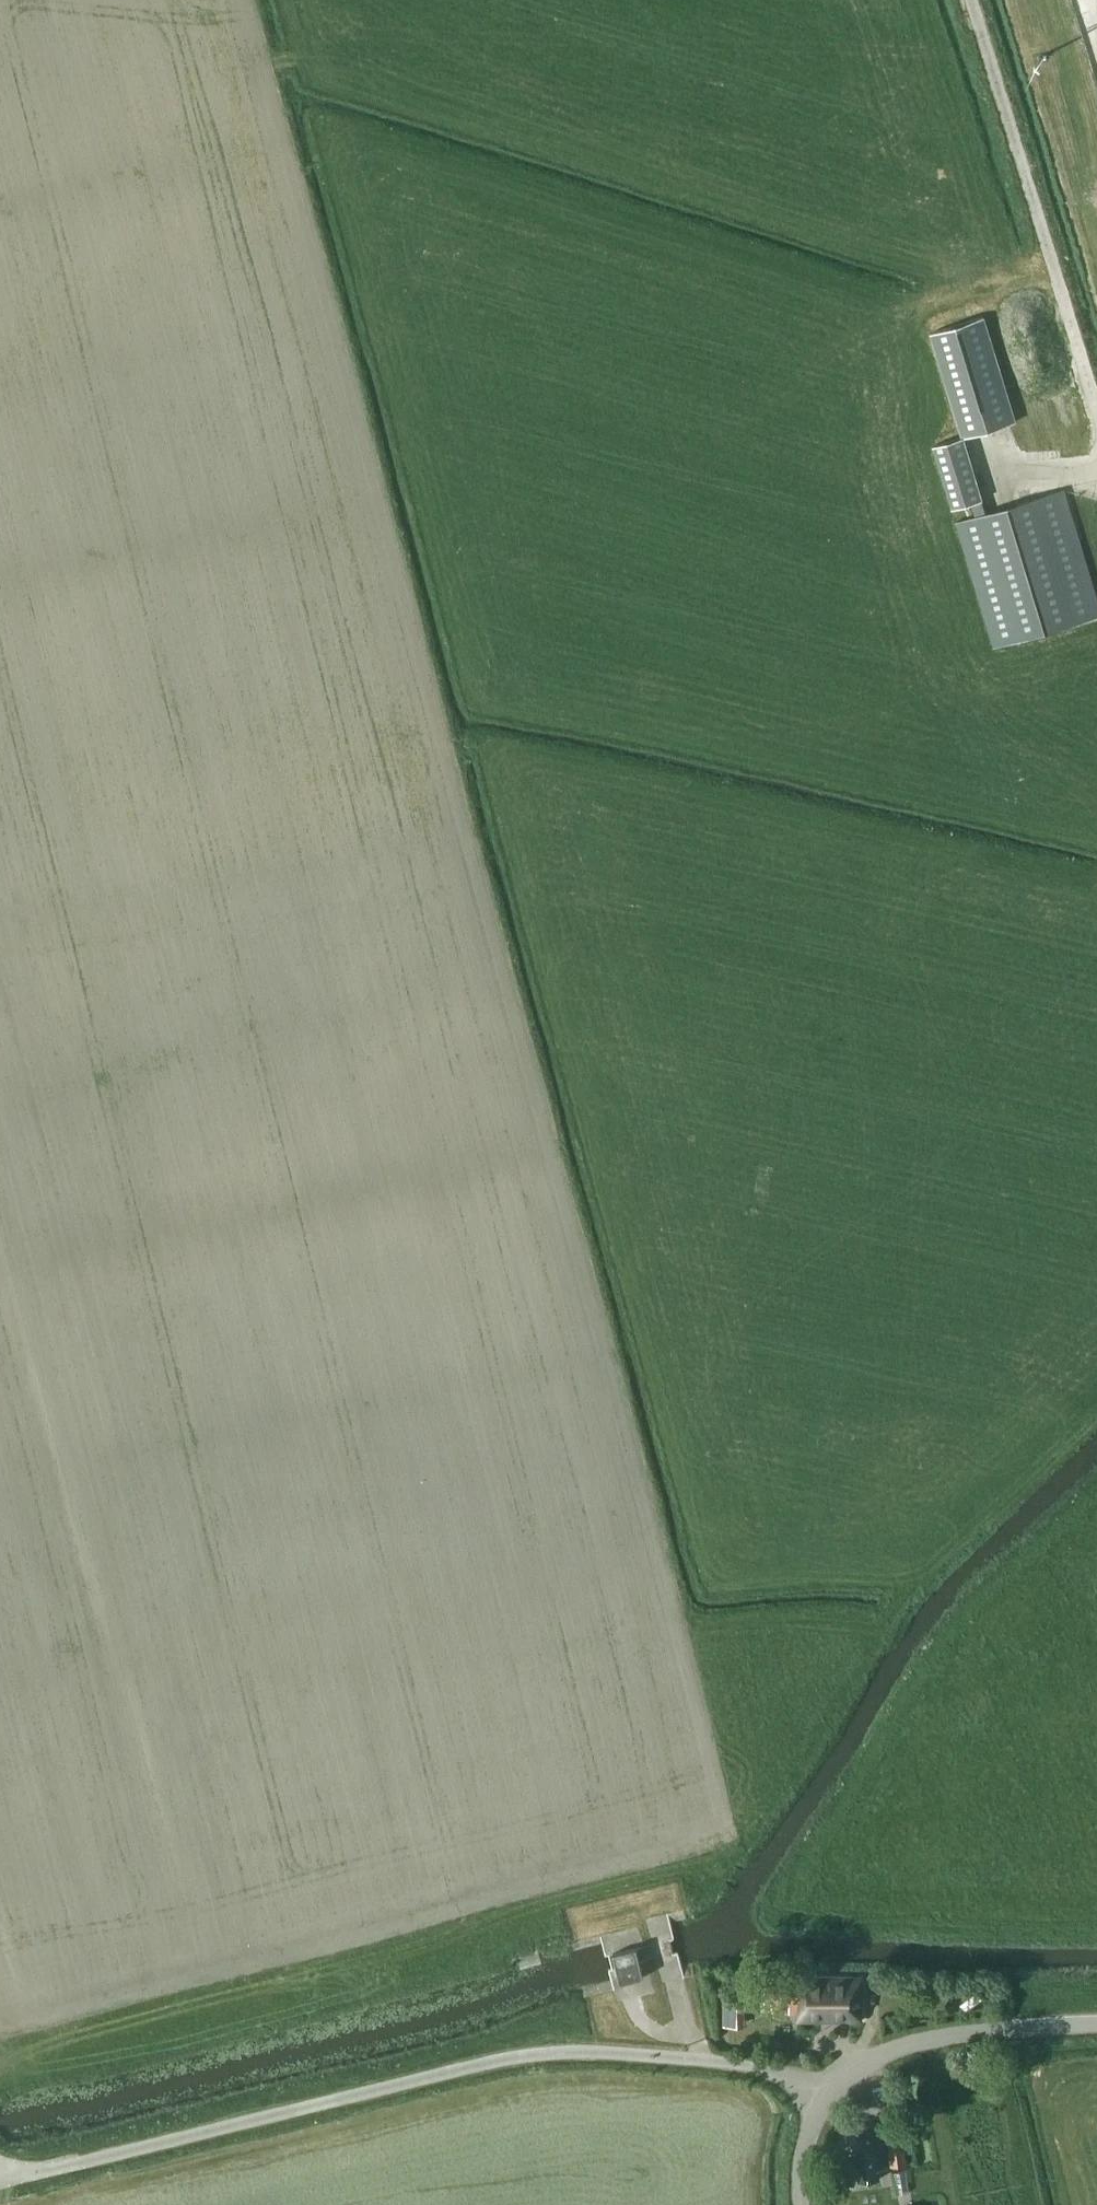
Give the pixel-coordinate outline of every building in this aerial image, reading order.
[(1088,20),(1096,18),(1096,0),(1082,0),(1088,20)] [(1017,421),(985,315),(930,332),(962,437),(933,446),(952,509),(984,499),(966,436),(1017,421)] [(1095,612),(1057,487),(953,518),(991,643),(1095,612)] [(643,1978),(635,1947),(613,1953),(621,1984),(643,1978)] [(860,1980),(797,1979),(797,1983),(764,1982),(763,2001),(771,2001),(771,2013),(796,2014),(796,2022),(859,2023),(860,1980)] [(744,1995),(722,1995),(722,2026),(744,2026),(744,1995)] [(913,2164),(908,2120),(887,2122),(891,2166),(913,2164)] [(886,2167),(880,2123),(840,2129),(844,2156),(837,2157),(839,2174),(855,2172),(857,2182),(877,2179),(876,2169),(886,2167)]
